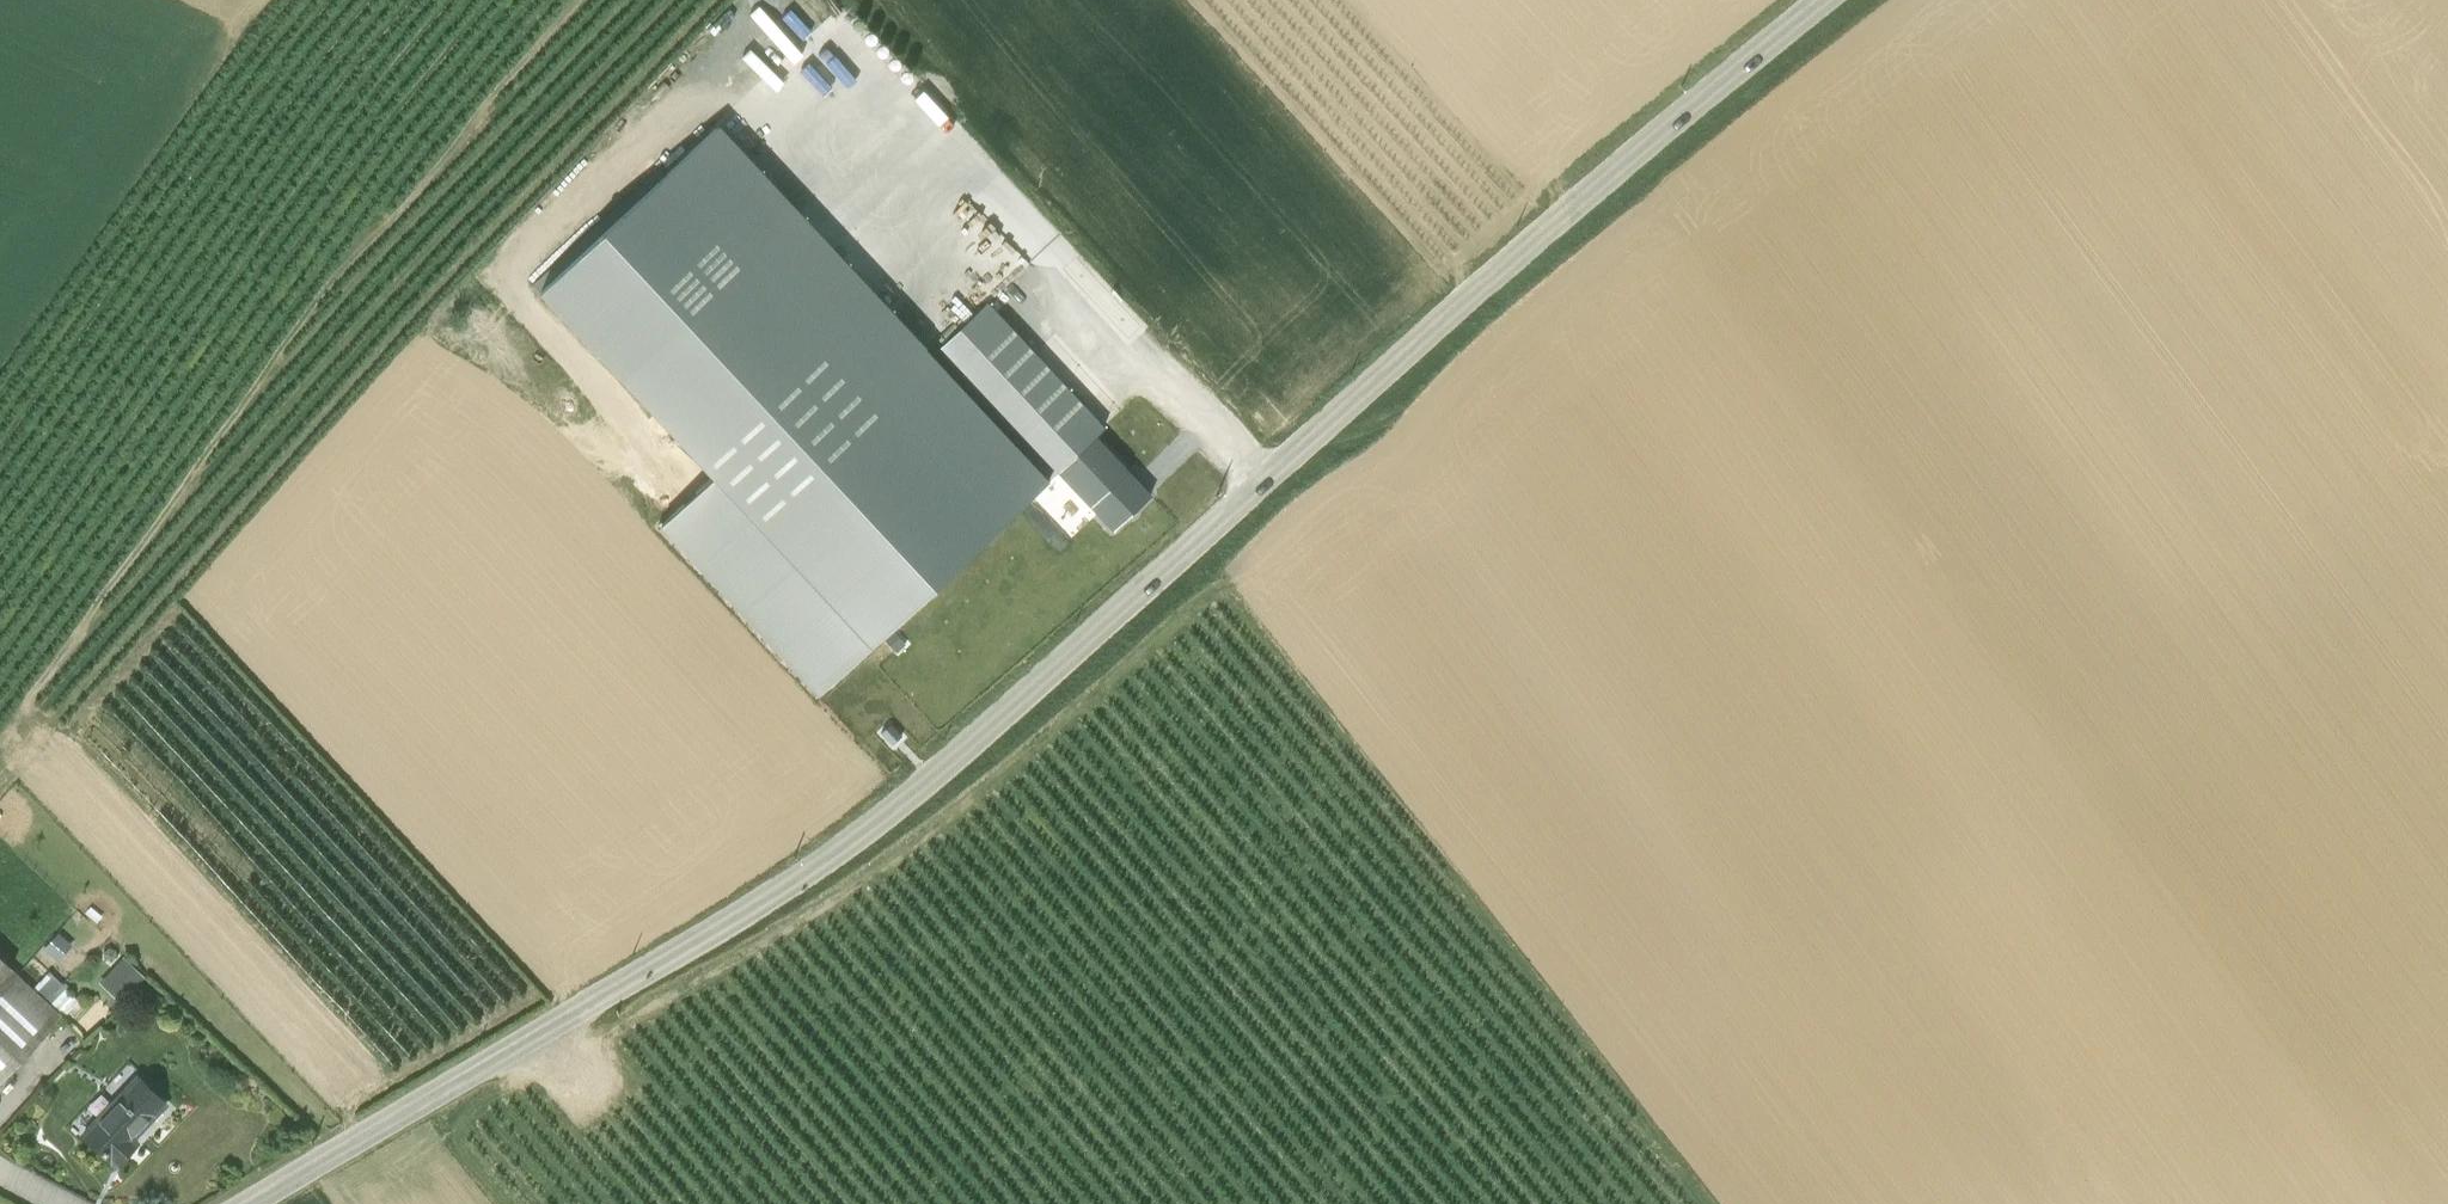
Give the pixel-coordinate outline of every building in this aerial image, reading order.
[(717,123),(538,292),(868,645),(1055,471),(1111,530),(1150,494),(1093,434),(1102,425),(987,301),(930,353),(717,123)] [(55,930),(42,945),(57,958),(70,943),(55,930)] [(123,956),(99,982),(121,1004),(146,978),(123,956)] [(46,1000),(32,987),(11,968),(0,957),(0,1083),(17,1065),(63,1017),(46,1000)] [(32,987),(46,1000),(53,993),(63,982),(50,970),(32,987)] [(46,1000),(63,1017),(70,1009),(53,993),(46,1000)] [(137,1073),(79,1135),(110,1165),(115,1169),(140,1143),(136,1139),(169,1104),(137,1073)]
